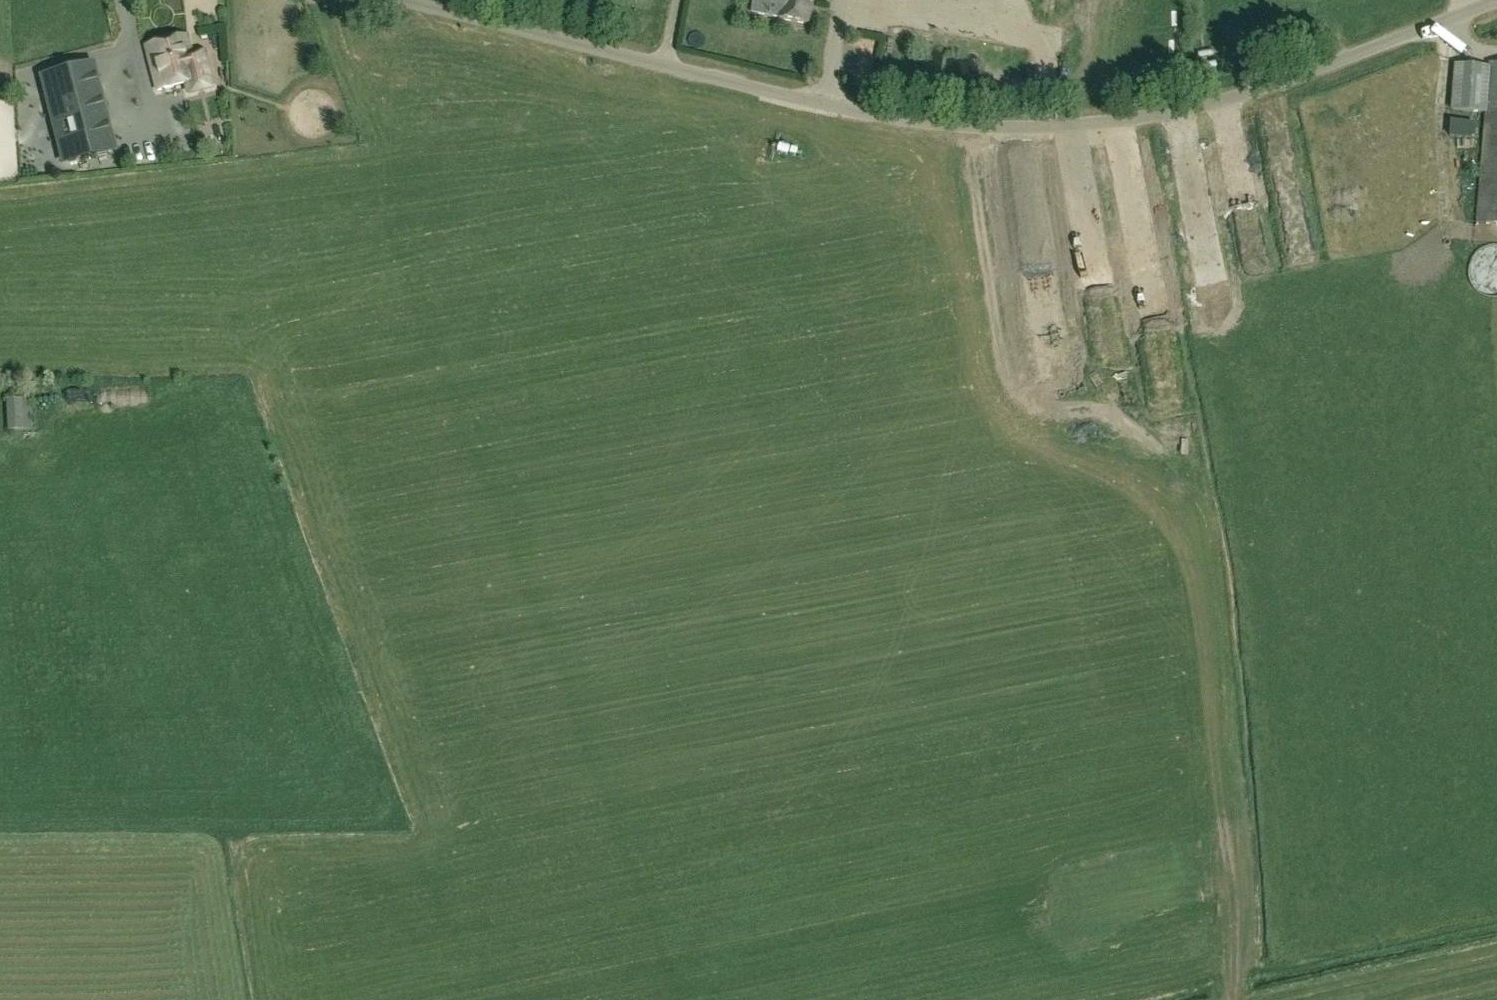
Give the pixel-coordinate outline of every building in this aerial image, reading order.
[(753,13),(781,18),(781,19),(811,23),(815,0),(756,0),(753,13)] [(200,81),(198,74),(210,71),(206,52),(194,55),(190,35),(148,44),(158,89),(200,81)] [(93,54),(100,90),(134,83),(127,47),(93,54)] [(1488,62),(1488,66),(1454,64),(1450,111),(1484,114),(1475,225),(1496,226),(1496,63),(1488,62)] [(94,67),(47,79),(68,160),(115,148),(94,67)] [(1163,249),(1130,253),(1141,333),(1161,330),(1152,269),(1165,267),(1163,249)] [(9,400),(11,430),(33,429),(31,399),(9,400)]
